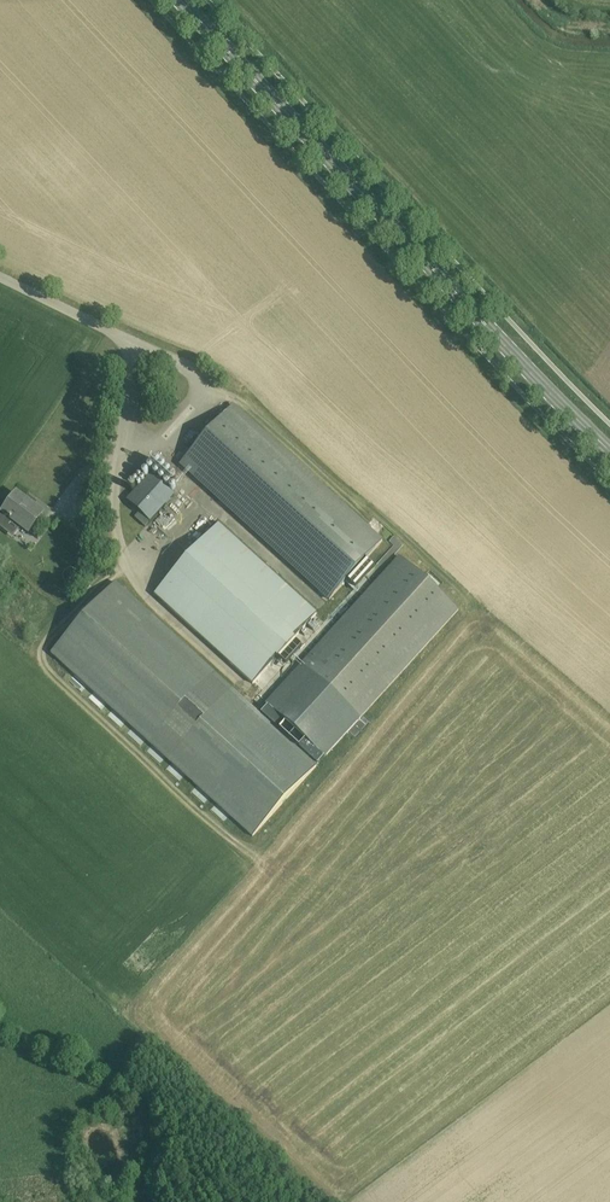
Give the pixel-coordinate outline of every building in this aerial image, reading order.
[(233,405),(180,464),(329,600),(383,541),(233,405)] [(127,500),(150,521),(174,494),(151,473),(127,500)] [(16,494),(2,512),(8,517),(8,518),(11,520),(9,522),(19,529),(21,526),(29,532),(40,518),(36,515),(39,511),(33,506),(34,504),(28,500),(27,501),(16,494)] [(218,525),(156,592),(254,682),(316,614),(218,525)] [(458,610),(400,557),(258,712),(317,766),(458,610)] [(115,583),(51,653),(253,837),(317,766),(258,712),(115,583)]
